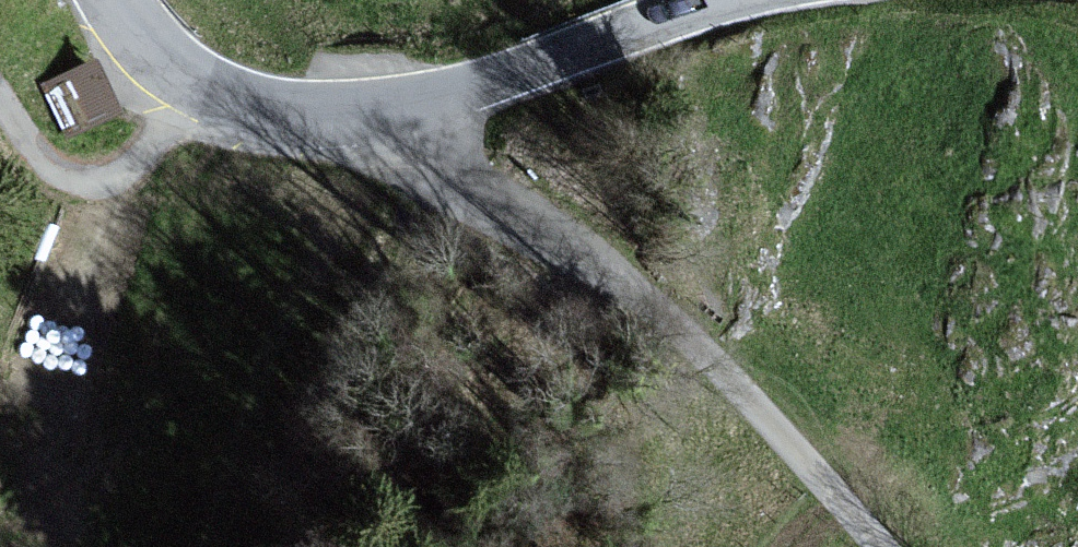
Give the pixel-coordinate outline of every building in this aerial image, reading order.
[(97,57),(39,84),(65,138),(123,111),(97,57)]
